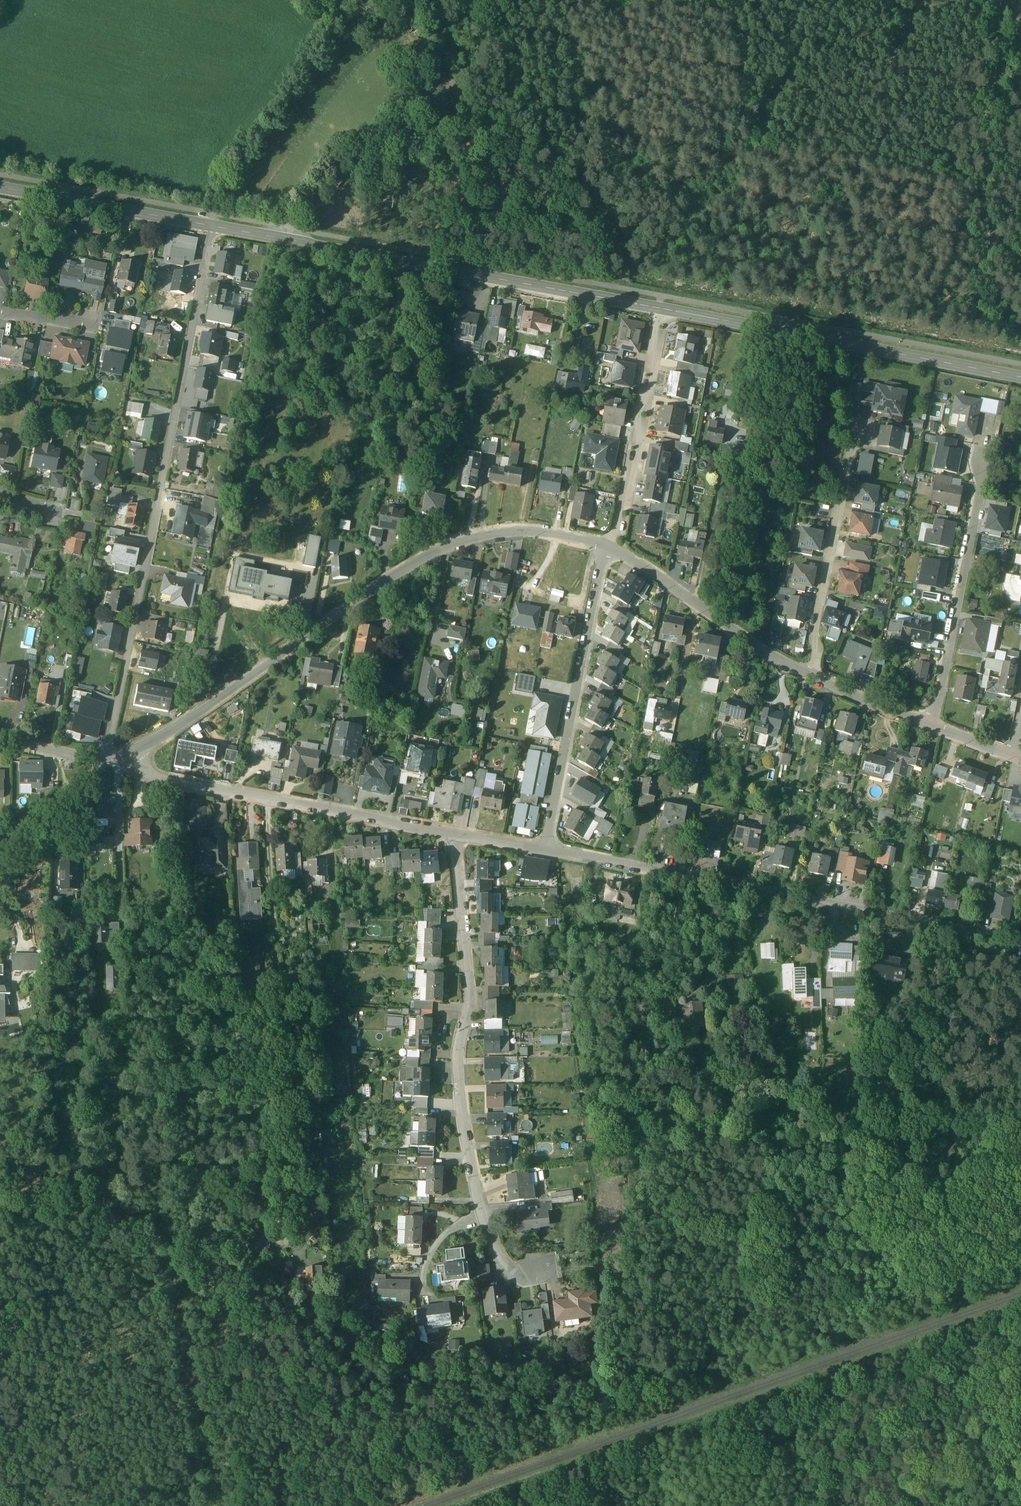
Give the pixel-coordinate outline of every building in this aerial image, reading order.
[(196,242),(171,237),(167,259),(183,262),(192,264),(196,242)] [(236,258),(219,255),(215,275),(227,278),(232,279),(235,267),(236,258)] [(182,269),(183,262),(167,259),(166,259),(165,266),(170,267),(182,269)] [(83,274),(82,279),(102,283),(106,266),(85,262),(83,274)] [(137,266),(121,263),(116,288),(122,290),(123,284),(133,286),(137,266)] [(83,274),(72,272),(74,266),(64,264),(62,270),(60,281),(59,287),(81,292),(81,293),(87,294),(86,294),(90,295),(92,295),(93,295),(94,288),(101,290),(102,283),(82,279),(83,274)] [(188,276),(173,273),(169,293),(184,296),(188,276)] [(232,279),(227,278),(226,284),(240,286),(241,281),(232,279)] [(34,281),(27,280),(25,289),(26,289),(25,297),(43,300),(46,284),(42,283),(41,281),(36,280),(34,281)] [(228,290),(213,287),(209,307),(210,308),(224,310),(227,294),(228,290)] [(94,288),(93,295),(92,295),(91,301),(98,303),(99,296),(99,297),(101,290),(94,288)] [(235,296),(227,294),(224,310),(232,312),(235,296)] [(117,304),(111,302),(108,314),(115,316),(117,304)] [(224,310),(210,308),(207,323),(232,328),(235,312),(232,312),(224,310)] [(510,311),(494,308),(490,328),(491,328),(498,329),(506,331),(510,311)] [(609,311),(607,319),(614,320),(616,312),(609,311)] [(478,318),(468,316),(469,315),(468,315),(458,313),(454,332),(475,337),(477,329),(479,317),(478,318)] [(542,317),(524,314),(521,331),(525,332),(525,333),(537,336),(538,331),(550,334),(552,321),(542,319),(542,317)] [(129,325),(114,322),(112,332),(127,335),(129,325)] [(643,326),(623,322),(617,349),(623,350),(637,353),(643,326)] [(154,324),(147,323),(145,336),(151,337),(152,333),(153,325),(154,324)] [(167,327),(153,325),(152,333),(165,335),(167,327)] [(490,328),(484,327),(484,330),(482,340),(488,341),(491,328),(490,328)] [(498,329),(491,328),(488,341),(496,343),(498,329)] [(475,337),(474,344),(469,344),(468,352),(479,354),(482,340),(484,330),(477,329),(475,337)] [(112,332),(109,331),(106,347),(127,351),(130,336),(127,335),(112,332)] [(227,334),(216,332),(215,338),(224,339),(224,340),(226,340),(227,334)] [(475,337),(454,332),(453,340),(469,344),(474,344),(475,337)] [(239,337),(227,334),(226,340),(238,343),(239,337)] [(215,338),(203,335),(199,356),(220,360),(224,340),(224,339),(215,338)] [(698,340),(678,336),(675,350),(680,351),(677,362),(693,365),(698,340)] [(176,340),(161,337),(157,358),(172,360),(176,340)] [(85,346),(57,340),(56,347),(53,346),(50,361),(60,363),(60,365),(73,367),(73,365),(83,367),(86,353),(84,352),(85,346)] [(15,341),(14,344),(1,342),(0,345),(0,347),(0,359),(11,362),(10,368),(28,372),(33,345),(15,341)] [(53,346),(40,343),(37,358),(50,361),(53,346)] [(544,358),(546,348),(526,344),(524,355),(544,358)] [(106,347),(104,353),(101,352),(100,356),(123,361),(126,361),(128,351),(127,351),(106,347)] [(617,349),(611,347),(609,355),(616,357),(622,358),(623,350),(617,349)] [(609,355),(604,354),(603,361),(615,364),(615,363),(616,357),(609,355)] [(123,361),(100,356),(99,364),(103,364),(101,373),(119,376),(123,361)] [(693,365),(677,362),(676,368),(692,372),(693,365)] [(615,363),(615,364),(613,375),(615,376),(613,385),(630,388),(635,366),(615,363)] [(235,368),(224,366),(223,372),(234,374),(235,368)] [(580,367),(578,376),(569,374),(566,389),(583,392),(588,369),(580,367)] [(692,372),(676,368),(675,374),(691,378),(692,372)] [(211,373),(196,371),(193,391),(207,393),(211,373)] [(569,374),(558,372),(556,384),(560,385),(559,390),(566,392),(566,389),(569,374)] [(675,374),(671,373),(668,386),(673,387),(671,398),(678,399),(686,401),(691,378),(675,374)] [(905,394),(878,389),(874,407),(873,412),(901,417),(905,394)] [(877,394),(861,390),(858,404),(874,407),(877,394)] [(979,402),(956,398),(952,414),(960,416),(957,434),(973,437),(978,413),(980,402),(979,402)] [(628,403),(607,399),(605,411),(608,412),(607,418),(623,421),(624,412),(626,412),(628,403)] [(686,401),(678,399),(677,405),(692,408),(693,402),(686,401)] [(998,403),(980,399),(979,402),(980,402),(978,413),(996,417),(998,403)] [(142,407),(128,404),(126,412),(130,413),(129,418),(139,420),(142,407)] [(692,408),(677,405),(676,411),(685,413),(691,414),(692,408)] [(738,407),(730,406),(728,417),(729,417),(728,418),(726,418),(726,421),(735,422),(738,407)] [(676,411),(661,408),(657,432),(680,437),(685,413),(676,411)] [(183,439),(205,444),(209,421),(187,417),(183,439)] [(623,421),(607,418),(606,424),(618,426),(621,427),(623,421)] [(159,424),(144,421),(140,442),(155,445),(159,424)] [(606,424),(604,424),(602,436),(604,437),(604,439),(615,441),(618,426),(606,424)] [(909,428),(894,425),(893,431),(902,432),(902,433),(907,434),(909,428)] [(716,430),(709,428),(706,441),(714,443),(714,442),(722,444),(725,432),(716,430)] [(893,431),(882,429),(879,446),(889,448),(898,450),(902,433),(902,432),(893,431)] [(604,439),(588,435),(585,448),(599,451),(595,469),(612,472),(618,441),(615,441),(604,439)] [(951,440),(937,437),(936,444),(938,445),(938,444),(950,446),(951,440)] [(674,441),(661,439),(659,448),(672,451),(674,441)] [(491,443),(482,441),(480,453),(488,454),(491,443)] [(497,444),(491,443),(488,454),(495,456),(497,444)] [(929,443),(924,468),(931,469),(936,444),(929,443)] [(519,445),(512,444),(507,469),(514,470),(519,445)] [(950,446),(938,444),(938,445),(933,470),(957,474),(961,453),(949,450),(950,446)] [(141,448),(130,446),(129,451),(136,453),(140,454),(141,448)] [(51,450),(43,448),(42,450),(35,449),(31,469),(54,473),(58,453),(50,452),(51,450)] [(672,451),(659,448),(658,455),(670,458),(672,451)] [(898,450),(889,448),(888,454),(903,457),(904,451),(898,450)] [(195,454),(181,451),(177,471),(191,474),(195,454)] [(140,454),(136,453),(132,476),(149,479),(153,456),(140,454)] [(658,455),(650,453),(645,475),(653,476),(657,477),(666,479),(670,458),(658,455)] [(875,456),(861,454),(857,473),(871,476),(875,456)] [(106,461),(86,457),(81,482),(101,486),(106,461)] [(480,463),(467,460),(462,486),(475,489),(480,463)] [(0,468),(0,477),(13,480),(14,471),(0,468)] [(507,471),(491,468),(489,482),(505,484),(507,471)] [(574,470),(562,468),(560,478),(561,478),(572,481),(574,470)] [(514,470),(507,469),(507,471),(505,484),(520,487),(522,477),(525,478),(526,472),(514,470)] [(560,478),(544,475),(541,490),(558,493),(561,478),(560,478)] [(947,479),(936,476),(934,484),(946,487),(947,479)] [(63,479),(56,478),(53,489),(60,491),(63,479)] [(221,481),(215,480),(212,493),(218,494),(221,481)] [(652,482),(647,481),(643,500),(651,502),(661,504),(661,503),(665,484),(656,483),(652,482)] [(946,487),(934,484),(931,501),(947,505),(948,503),(959,506),(962,490),(946,487)] [(577,488),(571,486),(568,501),(575,502),(576,493),(577,488)] [(878,489),(859,486),(855,503),(862,505),(875,507),(878,489)] [(212,493),(209,493),(207,499),(217,501),(218,494),(212,493)] [(593,497),(576,493),(575,502),(571,519),(589,522),(593,497)] [(445,498),(426,494),(422,514),(442,518),(445,498)] [(121,498),(113,496),(111,508),(119,509),(121,498)] [(207,499),(203,498),(201,507),(214,509),(214,510),(218,511),(220,501),(217,501),(207,499)] [(995,501),(994,508),(1006,510),(1007,504),(995,501)] [(676,506),(661,503),(661,504),(651,502),(649,510),(652,510),(664,513),(674,515),(676,506)] [(875,507),(862,505),(861,511),(874,513),(875,507)] [(142,510),(128,507),(123,527),(138,530),(142,510)] [(214,509),(201,507),(200,514),(208,516),(213,517),(214,510),(214,509)] [(1009,510),(1006,510),(994,508),(990,507),(986,529),(989,530),(1002,532),(1005,532),(1009,510)] [(388,509),(383,508),(379,528),(400,532),(404,512),(399,511),(399,510),(388,508),(388,509)] [(687,513),(687,509),(681,508),(678,525),(692,528),(695,514),(687,513)] [(200,514),(176,509),(174,520),(176,520),(172,536),(191,540),(194,524),(206,526),(208,516),(200,514)] [(664,513),(652,510),(651,516),(659,518),(663,519),(664,513)] [(874,513),(861,511),(860,516),(873,519),(877,520),(879,514),(874,513)] [(94,515),(82,513),(80,523),(93,525),(94,515)] [(860,516),(853,515),(850,533),(869,537),(873,519),(860,516)] [(651,518),(640,516),(636,535),(646,536),(646,535),(655,536),(659,518),(651,516),(651,518)] [(350,523),(334,520),(333,528),(349,531),(350,523)] [(947,524),(935,522),(933,533),(927,532),(925,544),(951,549),(955,526),(946,525),(947,524)] [(93,525),(80,523),(79,532),(76,532),(75,536),(84,538),(83,540),(88,541),(87,547),(93,548),(97,526),(93,525)] [(367,541),(380,544),(384,530),(370,527),(367,541)] [(803,530),(799,548),(813,551),(819,552),(823,534),(803,530)] [(1002,532),(989,530),(988,536),(1000,538),(1002,532)] [(115,540),(122,542),(124,533),(109,531),(108,539),(115,540)] [(695,545),(680,542),(678,555),(680,555),(679,562),(682,563),(681,566),(684,566),(685,563),(693,565),(694,558),(701,560),(706,534),(698,533),(695,545)] [(75,536),(73,536),(73,539),(66,537),(65,541),(64,540),(63,546),(64,546),(62,556),(79,559),(83,540),(84,538),(75,536)] [(315,568),(321,539),(311,537),(307,558),(305,557),(303,566),(315,568)] [(337,541),(329,539),(327,551),(334,553),(337,541)] [(115,540),(110,565),(114,565),(129,568),(133,569),(138,545),(122,542),(115,540)] [(0,541),(0,554),(14,557),(11,569),(10,569),(10,570),(11,571),(13,571),(13,570),(21,572),(22,571),(24,559),(29,560),(30,553),(29,553),(31,544),(21,542),(21,545),(0,541)] [(868,561),(871,549),(847,545),(845,557),(868,561)] [(1009,546),(1000,545),(999,553),(1000,553),(1007,554),(1009,546)] [(796,547),(794,553),(812,557),(813,551),(799,548),(796,547)] [(1007,554),(1000,553),(999,561),(1006,562),(1007,554)] [(519,556),(508,554),(505,568),(516,571),(519,556)] [(235,558),(229,593),(253,597),(252,599),(264,601),(264,600),(278,602),(279,599),(289,601),(293,579),(254,571),(256,562),(235,558)] [(346,558),(331,559),(332,579),(347,578),(346,558)] [(948,564),(927,560),(922,585),(922,586),(931,587),(942,589),(944,577),(945,577),(948,564)] [(473,566),(454,562),(451,576),(470,580),(470,578),(473,566)] [(866,566),(854,564),(852,570),(865,572),(866,566)] [(129,568),(114,565),(112,573),(127,576),(129,568)] [(792,584),(806,587),(812,588),(815,570),(796,567),(792,584)] [(865,572),(852,570),(851,576),(861,578),(864,578),(865,572)] [(509,578),(484,573),(480,592),(505,597),(509,578)] [(205,578),(187,574),(185,582),(191,583),(191,584),(203,586),(205,578)] [(645,583),(629,574),(622,586),(634,594),(638,596),(645,583)] [(851,576),(842,574),(838,593),(858,596),(861,578),(851,576)] [(106,577),(97,575),(94,588),(103,590),(106,577)] [(1008,576),(1006,586),(1010,586),(1010,587),(1010,589),(1011,591),(1012,594),(1011,599),(1020,601),(1020,596),(1020,582),(1020,578),(1008,576)] [(185,582),(164,578),(161,593),(173,596),(171,604),(187,607),(191,584),(191,583),(185,582)] [(476,579),(470,578),(470,580),(467,596),(473,597),(476,579)] [(788,584),(787,590),(796,591),(805,593),(806,587),(792,584),(788,584)] [(931,587),(922,586),(922,585),(918,584),(917,591),(923,592),(930,593),(931,587)] [(622,586),(618,585),(612,597),(618,601),(627,606),(628,605),(634,594),(622,586)] [(787,590),(778,588),(777,595),(792,598),(794,598),(796,591),(787,590)] [(930,593),(923,592),(922,599),(939,602),(940,595),(930,593)] [(125,596),(110,593),(106,614),(121,616),(125,596)] [(656,594),(656,596),(654,596),(651,603),(661,609),(663,596),(656,594)] [(794,598),(792,598),(788,621),(803,624),(807,601),(794,598)] [(627,606),(618,601),(615,606),(628,613),(631,607),(628,605),(627,606)] [(835,604),(829,602),(822,625),(830,627),(839,630),(840,630),(843,620),(848,622),(850,617),(833,611),(835,604)] [(540,610),(516,604),(512,625),(521,627),(522,622),(536,626),(540,610)] [(887,607),(878,605),(877,607),(876,607),(874,617),(885,619),(887,607)] [(628,613),(615,606),(612,611),(625,618),(628,613)] [(625,618),(612,611),(605,623),(609,625),(621,632),(628,620),(625,618)] [(553,614),(547,613),(541,639),(549,641),(552,621),(553,614)] [(172,620),(154,616),(153,624),(165,627),(170,628),(172,620)] [(678,619),(665,617),(662,634),(670,636),(670,635),(678,636),(682,637),(682,636),(685,622),(678,620),(678,619)] [(1003,620),(985,617),(983,624),(989,625),(1001,627),(1003,620)] [(117,623),(100,619),(98,627),(103,628),(116,630),(117,623)] [(575,622),(560,619),(556,635),(572,638),(575,622)] [(983,624),(968,621),(962,648),(984,652),(989,625),(983,624)] [(582,623),(575,622),(572,638),(579,639),(582,623)] [(912,625),(895,622),(895,625),(891,624),(888,633),(893,634),(891,640),(908,644),(909,641),(912,625)] [(933,627),(913,622),(912,625),(909,641),(926,645),(929,633),(931,633),(933,632),(934,629),(933,627)] [(153,624),(147,623),(144,639),(162,642),(165,627),(153,624)] [(621,632),(609,625),(602,638),(610,642),(618,646),(625,634),(621,632)] [(466,630),(450,626),(447,638),(464,642),(466,630)] [(379,631),(361,627),(356,653),(374,657),(379,631)] [(839,630),(830,627),(829,629),(826,638),(833,641),(835,641),(839,630)] [(116,630),(103,628),(102,636),(97,635),(95,642),(99,643),(97,651),(115,654),(120,631),(116,630)] [(682,637),(678,636),(676,645),(684,646),(686,637),(682,636),(682,637)] [(721,641),(699,636),(695,655),(704,657),(704,656),(717,659),(721,641)] [(549,641),(541,639),(540,646),(550,648),(551,641),(549,641)] [(658,655),(661,643),(654,641),(651,654),(658,655)] [(618,646),(610,642),(607,647),(620,655),(623,649),(618,646)] [(872,651),(848,642),(843,657),(855,662),(852,670),(862,675),(863,674),(868,661),(872,651)] [(620,655),(607,647),(604,652),(617,660),(620,655)] [(678,651),(672,650),(670,661),(676,662),(678,651)] [(155,671),(158,655),(141,652),(138,668),(155,671)] [(617,660),(604,652),(597,665),(601,667),(613,674),(620,661),(617,660)] [(72,657),(65,656),(63,668),(69,669),(72,657)] [(621,662),(628,665),(630,660),(624,657),(621,662)] [(83,660),(75,659),(72,675),(80,677),(83,660)] [(320,661),(312,659),(308,682),(330,686),(334,666),(319,664),(320,661)] [(1004,663),(986,659),(985,666),(984,670),(1002,673),(1004,663)] [(383,662),(373,660),(370,674),(380,676),(383,662)] [(426,660),(421,681),(430,683),(431,683),(432,675),(441,677),(441,676),(445,677),(447,670),(443,669),(444,664),(435,662),(435,661),(426,660)] [(877,665),(868,661),(863,674),(874,679),(877,665)] [(929,664),(916,662),(913,681),(925,683),(929,664)] [(1017,665),(1004,663),(1002,673),(1001,679),(1014,682),(1017,665)] [(978,664),(976,674),(983,676),(984,670),(985,666),(978,664)] [(342,668),(334,666),(330,686),(339,688),(342,668)] [(613,674),(601,667),(594,679),(602,683),(610,688),(610,687),(617,676),(613,674)] [(732,671),(721,669),(719,682),(730,684),(732,671)] [(0,670),(0,697),(1,698),(1,699),(14,701),(16,691),(20,691),(22,683),(23,675),(0,670)] [(32,672),(24,670),(23,675),(22,683),(29,685),(32,672)] [(515,691),(532,695),(536,678),(518,674),(515,691)] [(975,680),(958,677),(954,699),(971,702),(975,680)] [(719,682),(706,679),(703,692),(716,694),(719,682)] [(1014,682),(1001,679),(999,685),(997,695),(1010,698),(1014,682)] [(430,683),(421,681),(418,695),(426,697),(427,696),(434,697),(436,686),(433,686),(434,683),(431,683),(430,683)] [(999,685),(988,682),(986,689),(986,693),(997,695),(999,685)] [(58,686),(40,683),(39,687),(38,687),(35,706),(51,709),(53,698),(56,699),(58,686)] [(610,688),(602,683),(599,688),(610,695),(614,689),(610,687),(610,688)] [(172,692),(137,686),(133,706),(168,713),(172,692)] [(610,695),(599,688),(596,693),(608,700),(610,695)] [(608,700),(596,693),(589,706),(593,708),(605,715),(612,703),(608,700)] [(534,735),(553,739),(561,700),(535,695),(532,710),(539,711),(534,735)] [(80,700),(77,717),(99,722),(102,722),(105,705),(80,700)] [(658,701),(649,700),(645,723),(653,725),(655,718),(654,718),(656,705),(657,705),(658,701)] [(748,705),(729,700),(728,705),(725,715),(725,716),(744,721),(748,705)] [(822,704),(806,700),(801,718),(817,723),(817,722),(822,704)] [(612,703),(605,715),(608,717),(612,719),(618,707),(619,707),(612,703)] [(722,703),(719,714),(725,715),(728,705),(722,703)] [(657,705),(656,705),(654,718),(655,718),(670,721),(673,708),(664,706),(664,707),(657,705)] [(605,715),(593,708),(586,720),(594,725),(602,729),(602,728),(608,717),(605,715)] [(773,712),(764,710),(761,724),(756,723),(754,733),(761,735),(766,736),(769,727),(779,730),(783,715),(773,713),(773,712)] [(857,719),(841,714),(836,732),(851,737),(857,719)] [(77,717),(75,717),(71,733),(96,738),(99,722),(77,717)] [(817,723),(801,718),(797,717),(794,728),(815,733),(818,722),(817,722),(817,723)] [(361,729),(338,724),(333,751),(341,753),(340,758),(343,762),(346,762),(350,759),(355,760),(358,745),(362,742),(360,738),(361,729)] [(602,729),(594,725),(591,730),(603,737),(606,731),(602,728),(602,729)] [(603,737),(591,730),(588,735),(600,742),(603,737)] [(600,742),(588,735),(581,747),(585,749),(597,756),(604,744),(600,742)] [(666,736),(658,735),(656,746),(664,748),(666,736)] [(766,736),(761,735),(758,746),(765,748),(768,736),(766,736)] [(672,737),(666,736),(664,748),(670,749),(672,737)] [(270,740),(260,738),(259,740),(255,740),(252,755),(271,759),(271,760),(278,761),(281,744),(270,742),(270,740)] [(854,745),(841,741),(838,751),(851,754),(854,745)] [(854,745),(851,754),(856,756),(860,744),(854,742),(854,745)] [(191,746),(184,745),(180,748),(178,760),(177,759),(176,768),(191,770),(192,763),(195,764),(197,757),(215,760),(216,750),(191,745),(191,746)] [(433,749),(411,745),(409,758),(407,768),(420,771),(420,773),(428,775),(433,749)] [(531,745),(530,752),(547,755),(548,749),(531,745)] [(321,753),(294,748),(290,769),(289,776),(290,776),(304,779),(307,766),(317,768),(321,753)] [(597,756),(585,749),(578,761),(587,767),(594,770),(600,758),(597,756)] [(899,752),(888,749),(884,761),(884,762),(887,763),(896,765),(896,763),(899,752)] [(928,754),(912,749),(910,755),(908,765),(914,767),(922,770),(923,770),(925,763),(928,754)] [(238,752),(227,750),(225,762),(235,764),(238,752)] [(546,777),(551,756),(547,755),(530,752),(526,773),(546,777)] [(910,755),(899,752),(896,763),(907,765),(908,765),(910,755)] [(783,755),(775,753),(773,764),(781,766),(783,755)] [(789,756),(783,755),(781,766),(787,767),(789,756)] [(884,761),(867,756),(861,775),(869,777),(870,774),(883,778),(887,763),(884,762),(884,761)] [(409,758),(403,757),(400,767),(400,770),(407,772),(407,768),(409,758)] [(395,762),(383,760),(381,770),(368,768),(366,777),(364,789),(364,790),(388,795),(392,776),(394,766),(395,762)] [(896,765),(887,763),(883,778),(892,780),(893,780),(894,775),(896,765)] [(907,765),(896,763),(896,765),(894,775),(899,776),(904,777),(907,765)] [(922,770),(920,777),(929,779),(933,765),(925,763),(923,770),(922,770)] [(43,764),(20,764),(20,788),(43,788),(43,764)] [(944,779),(947,768),(934,765),(931,776),(944,779)] [(971,770),(956,765),(951,777),(967,783),(971,770)] [(394,766),(392,776),(399,777),(400,770),(400,767),(394,766)] [(594,770),(587,767),(584,772),(596,779),(599,773),(594,770)] [(283,771),(281,781),(288,783),(290,776),(289,776),(290,769),(284,768),(283,771)] [(272,769),(270,779),(281,781),(283,771),(272,769)] [(488,771),(478,769),(475,781),(474,788),(481,790),(483,782),(485,783),(488,771)] [(987,776),(971,770),(967,783),(976,786),(982,789),(987,776)] [(538,797),(542,798),(546,777),(526,773),(522,794),(538,797)] [(892,780),(888,800),(886,809),(891,810),(899,776),(894,775),(893,780),(892,780)] [(333,778),(321,776),(318,793),(330,796),(333,778)] [(360,776),(358,788),(364,789),(366,777),(360,776)] [(399,777),(392,776),(389,794),(395,795),(399,777)] [(475,781),(462,779),(461,785),(464,786),(463,794),(472,796),(474,788),(475,781)] [(573,796),(591,806),(600,790),(582,780),(573,796)] [(657,782),(645,780),(643,791),(642,795),(640,795),(638,805),(653,808),(656,790),(657,782)] [(461,785),(445,782),(443,792),(442,792),(441,795),(436,794),(434,807),(445,810),(446,809),(459,811),(463,794),(464,786),(461,785)] [(493,792),(484,790),(481,807),(501,810),(504,794),(501,793),(503,785),(495,783),(493,792)] [(976,786),(967,783),(965,788),(974,792),(976,786)] [(995,786),(989,784),(984,797),(989,800),(995,786)] [(1010,813),(1020,815),(1020,787),(1020,789),(1014,788),(1014,792),(1011,803),(1010,813)] [(1011,803),(1014,792),(1004,790),(1002,801),(1011,803)] [(157,794),(144,794),(144,804),(157,803),(157,794)] [(521,799),(537,802),(538,797),(522,794),(521,799)] [(113,799),(95,800),(96,820),(108,819),(108,822),(114,821),(113,799)] [(537,802),(521,799),(520,805),(536,808),(537,802)] [(419,812),(422,803),(408,800),(406,808),(419,812)] [(520,805),(518,805),(514,826),(534,830),(538,809),(536,808),(520,805)] [(687,810),(666,805),(660,833),(681,837),(687,810)] [(606,814),(591,806),(588,811),(598,816),(603,820),(606,814)] [(206,825),(206,808),(194,809),(194,826),(206,825)] [(585,816),(574,810),(564,828),(588,841),(589,838),(589,839),(597,823),(595,822),(592,820),(585,816)] [(588,811),(585,816),(592,820),(595,822),(598,816),(588,811)] [(603,820),(598,816),(595,822),(597,823),(598,824),(596,829),(607,836),(613,825),(603,820)] [(770,819),(763,817),(761,827),(762,827),(761,830),(768,831),(770,819)] [(150,822),(130,822),(131,845),(142,845),(142,843),(151,843),(150,822)] [(761,827),(738,822),(734,841),(747,844),(746,852),(756,854),(761,830),(762,827),(761,827)] [(799,828),(792,827),(790,838),(797,839),(799,828)] [(805,830),(799,828),(797,839),(796,844),(801,846),(805,830)] [(224,837),(212,838),(212,841),(201,841),(202,864),(213,863),(225,863),(224,837)] [(362,839),(345,840),(346,860),(349,859),(349,862),(357,861),(357,859),(364,858),(363,841),(362,839)] [(380,839),(363,841),(364,858),(364,860),(367,860),(367,858),(374,857),(374,859),(382,859),(380,839)] [(701,860),(702,856),(704,843),(705,841),(694,839),(690,858),(701,860)] [(341,843),(334,844),(336,866),(343,865),(341,843)] [(721,847),(704,843),(702,856),(718,859),(721,847)] [(257,844),(239,845),(240,862),(237,862),(238,871),(244,871),(258,870),(257,844)] [(891,849),(881,847),(878,864),(888,866),(891,849)] [(293,848),(277,849),(277,860),(276,861),(276,864),(278,865),(278,871),(294,870),(293,848)] [(793,851),(777,848),(775,856),(773,867),(775,867),(789,870),(793,851)] [(419,853),(401,854),(403,873),(406,873),(406,871),(413,870),(413,872),(421,872),(420,855),(419,853)] [(849,855),(840,853),(836,871),(845,872),(847,859),(848,859),(849,855)] [(438,854),(420,855),(421,872),(422,882),(433,881),(432,874),(439,873),(438,854)] [(767,861),(763,860),(761,872),(774,875),(775,867),(773,867),(775,856),(768,854),(767,861)] [(829,859),(813,856),(809,874),(825,877),(829,859)] [(525,860),(519,859),(516,875),(522,876),(525,860)] [(545,884),(549,863),(526,859),(522,876),(522,879),(545,884)] [(848,859),(847,859),(845,872),(843,881),(849,882),(849,880),(852,881),(852,884),(855,885),(856,884),(861,885),(862,879),(864,879),(867,863),(848,859)] [(326,861),(309,861),(309,868),(309,878),(311,878),(321,878),(321,884),(329,884),(328,868),(326,868),(326,861)] [(493,861),(478,861),(478,872),(478,880),(478,881),(486,881),(493,881),(493,871),(493,861)] [(501,861),(493,861),(493,871),(501,871),(501,861)] [(76,863),(67,863),(67,872),(59,872),(59,888),(76,888),(76,863)] [(927,864),(919,863),(917,872),(925,874),(927,864)] [(309,868),(304,868),(305,890),(303,890),(304,896),(312,896),(311,878),(309,878),(309,868)] [(413,870),(406,871),(406,873),(406,880),(414,879),(413,872),(413,870)] [(251,882),(245,883),(244,871),(238,871),(240,921),(261,919),(260,890),(251,890),(251,882)] [(948,876),(934,873),(933,877),(937,878),(934,893),(944,895),(948,876)] [(635,888),(608,882),(604,900),(631,905),(635,888)] [(979,885),(967,883),(965,894),(976,897),(979,885)] [(934,893),(928,892),(925,905),(942,908),(944,895),(934,893)] [(1013,897),(995,894),(991,919),(1008,922),(1013,897)] [(486,895),(478,895),(478,902),(478,914),(481,914),(492,914),(492,895),(486,895)] [(960,898),(944,895),(942,908),(958,911),(960,898)] [(492,914),(481,914),(481,925),(482,925),(482,933),(482,934),(490,934),(497,934),(497,914),(492,914)] [(439,923),(427,922),(426,930),(439,931),(439,923)] [(118,924),(109,925),(109,929),(110,929),(110,935),(119,934),(118,924)] [(109,925),(100,925),(100,929),(93,929),(94,951),(119,950),(119,934),(110,935),(110,929),(109,929),(109,925)] [(426,930),(425,944),(440,945),(440,931),(439,931),(426,930)] [(440,945),(425,944),(424,958),(437,959),(439,959),(440,945)] [(852,946),(831,944),(829,972),(845,973),(846,961),(851,961),(852,946)] [(766,945),(767,960),(775,959),(774,945),(766,945)] [(496,948),(491,948),(490,948),(482,948),(482,956),(481,956),(481,967),(486,967),(496,967),(496,948)] [(24,958),(11,958),(11,971),(24,971),(24,958)] [(37,958),(24,958),(24,971),(37,971),(37,958)] [(424,958),(424,966),(437,967),(437,959),(424,958)] [(886,959),(877,958),(874,973),(888,976),(887,980),(905,984),(907,972),(904,971),(906,962),(898,960),(898,963),(885,961),(886,959)] [(437,967),(424,966),(423,974),(428,975),(428,974),(436,975),(437,967)] [(496,967),(486,967),(486,979),(487,979),(486,987),(494,987),(508,987),(508,967),(496,967)] [(119,968),(108,969),(108,990),(120,990),(119,968)] [(794,971),(793,971),(794,981),(810,981),(809,979),(807,977),(805,976),(805,970),(794,971)] [(793,971),(782,971),(783,991),(790,991),(790,989),(790,981),(794,981),(793,971)] [(436,975),(428,974),(428,975),(427,988),(442,989),(442,975),(436,975)] [(810,981),(794,981),(790,981),(790,989),(794,988),(794,1000),(801,1000),(801,998),(812,998),(813,1009),(821,1009),(821,980),(810,981)] [(855,980),(833,981),(834,999),(856,998),(855,980)] [(442,989),(427,988),(426,1002),(427,1002),(431,1002),(441,1003),(442,989)] [(426,1002),(414,1001),(414,1010),(420,1010),(431,1010),(431,1002),(427,1002),(426,1002)] [(501,1021),(501,1001),(495,1001),(483,1001),(483,1010),(486,1010),(486,1021),(501,1021)] [(701,1003),(683,1005),(683,1006),(674,1006),(674,1003),(662,1005),(664,1017),(675,1016),(676,1020),(680,1020),(680,1016),(684,1015),(685,1025),(684,1025),(685,1029),(684,1029),(684,1030),(685,1030),(686,1043),(700,1041),(698,1029),(706,1028),(705,1020),(703,1020),(701,1003)] [(431,1010),(420,1010),(419,1017),(431,1018),(431,1010)] [(431,1020),(417,1019),(417,1033),(431,1034),(431,1020)] [(563,1042),(571,1042),(571,1032),(563,1032),(563,1042)] [(431,1034),(417,1033),(416,1039),(416,1047),(424,1047),(430,1048),(431,1034)] [(492,1036),(484,1036),(485,1053),(500,1053),(500,1052),(499,1037),(499,1036),(492,1036)] [(507,1052),(507,1036),(503,1036),(503,1037),(499,1037),(500,1052),(507,1052)] [(416,1039),(408,1039),(407,1052),(419,1052),(424,1053),(424,1047),(416,1047),(416,1039)] [(430,1048),(424,1047),(424,1053),(419,1052),(418,1058),(429,1059),(430,1048)] [(418,1058),(417,1069),(428,1070),(429,1059),(418,1058)] [(517,1063),(507,1064),(507,1076),(513,1076),(513,1073),(517,1068),(517,1063)] [(500,1064),(493,1064),(485,1064),(485,1081),(500,1081),(500,1064)] [(417,1069),(415,1069),(414,1083),(428,1084),(429,1070),(428,1070),(417,1069)] [(428,1084),(414,1083),(413,1097),(427,1098),(428,1084)] [(369,1088),(361,1088),(361,1098),(369,1098),(369,1088)] [(502,1092),(495,1092),(487,1092),(487,1108),(502,1108),(502,1092)] [(427,1101),(404,1100),(403,1108),(416,1108),(427,1109),(427,1101)] [(434,1120),(420,1119),(419,1133),(433,1134),(434,1120)] [(503,1121),(503,1120),(495,1120),(487,1120),(488,1137),(503,1137),(503,1121)] [(419,1133),(411,1133),(410,1146),(433,1148),(433,1134),(419,1133)] [(498,1149),(490,1149),(490,1165),(505,1165),(505,1149),(498,1149)] [(442,1168),(427,1168),(427,1182),(441,1182),(442,1168)] [(528,1173),(506,1175),(507,1184),(508,1184),(510,1202),(523,1200),(534,1199),(532,1185),(529,1186),(528,1173)] [(441,1182),(427,1182),(426,1195),(441,1196),(441,1182)] [(541,1211),(524,1213),(524,1212),(515,1213),(517,1234),(531,1232),(530,1227),(549,1225),(547,1211),(547,1210),(541,1211)] [(421,1218),(406,1217),(406,1231),(420,1232),(421,1218)] [(420,1232),(406,1231),(405,1245),(419,1246),(420,1232)] [(461,1249),(445,1251),(446,1258),(448,1258),(448,1262),(462,1260),(461,1249)] [(457,1265),(457,1266),(439,1268),(441,1284),(469,1280),(467,1264),(457,1265)] [(488,1264),(474,1266),(477,1283),(490,1281),(488,1264)] [(321,1269),(306,1270),(307,1285),(319,1284),(319,1278),(321,1278),(321,1269)] [(384,1282),(378,1282),(377,1296),(396,1297),(396,1303),(409,1303),(410,1282),(402,1282),(402,1283),(384,1282)] [(504,1289),(484,1291),(487,1316),(507,1313),(504,1289)] [(574,1296),(569,1297),(569,1300),(561,1301),(561,1303),(563,1321),(564,1326),(579,1324),(578,1319),(592,1317),(590,1304),(596,1303),(595,1293),(585,1295),(584,1291),(578,1292),(579,1298),(575,1298),(574,1296)] [(546,1292),(538,1293),(540,1306),(548,1305),(546,1292)] [(561,1303),(554,1304),(556,1322),(563,1321),(561,1303)] [(439,1307),(422,1309),(424,1324),(437,1322),(437,1328),(451,1326),(448,1305),(439,1306),(439,1307)] [(541,1311),(521,1313),(523,1335),(535,1334),(536,1337),(539,1336),(538,1333),(544,1332),(543,1321),(550,1320),(548,1305),(540,1306),(541,1311)]
